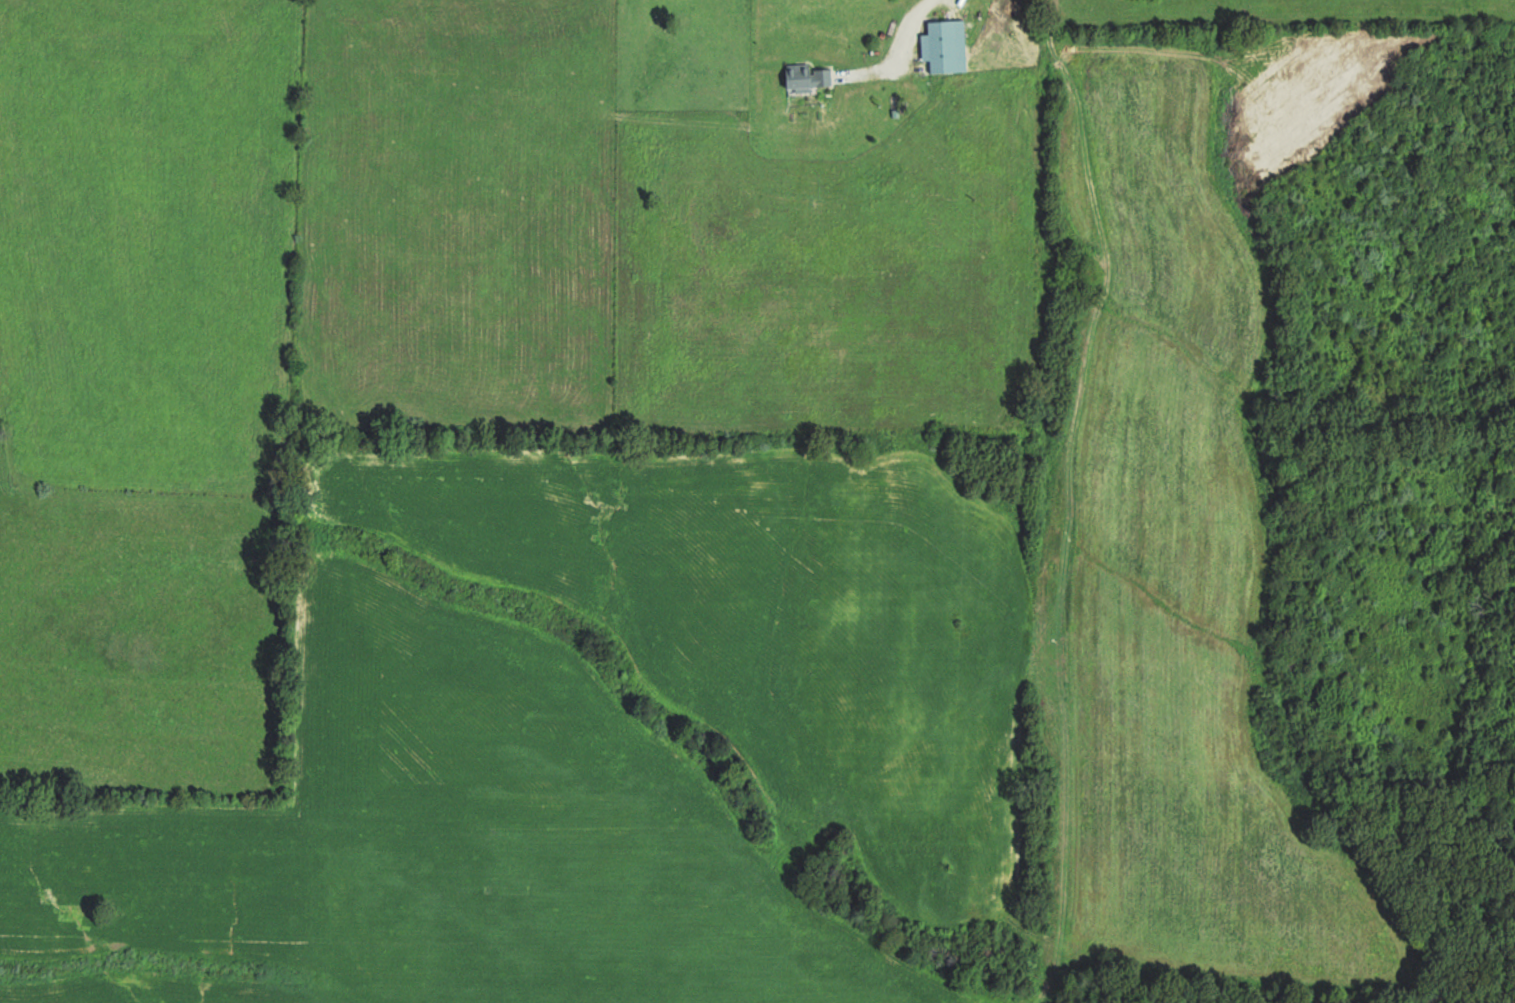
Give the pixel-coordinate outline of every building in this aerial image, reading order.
[(924,21),(924,34),(918,34),(918,59),(924,59),(925,72),(961,72),(960,20),(924,21)] [(827,88),(827,64),(779,64),(779,88),(827,88)]
